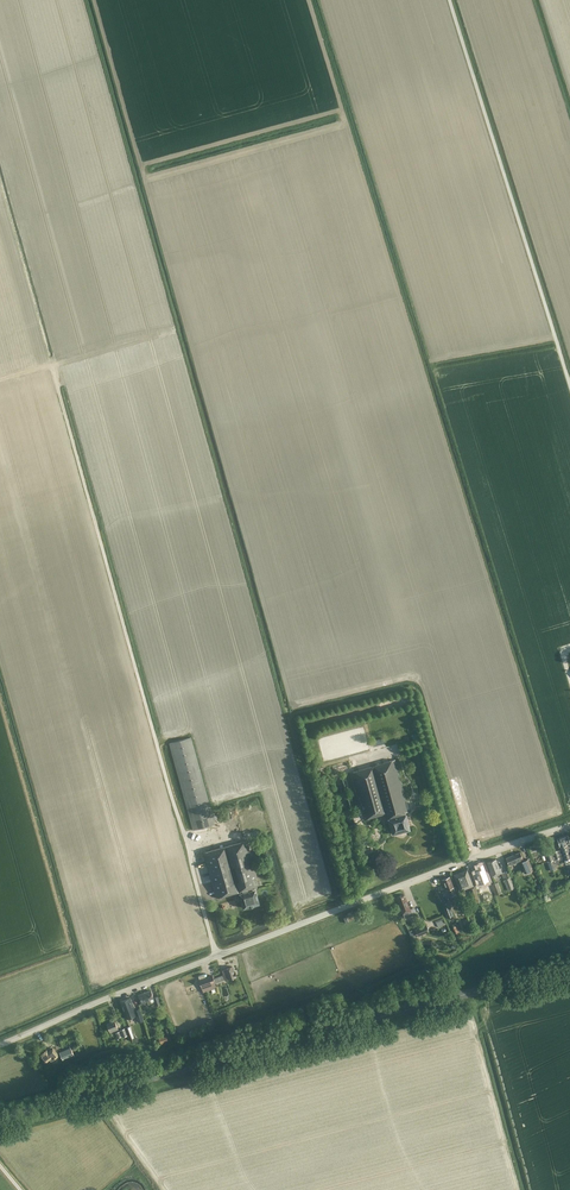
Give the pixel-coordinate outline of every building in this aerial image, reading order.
[(214,824),(191,737),(169,743),(192,830),(214,824)] [(409,811),(395,759),(351,772),(365,820),(385,814),(386,820),(388,819),(393,834),(410,829),(405,812),(409,811)] [(569,843),(567,835),(557,838),(561,849),(546,854),(549,861),(556,859),(556,860),(564,858),(565,864),(569,863),(569,855),(569,854),(567,845),(569,843)] [(257,880),(246,840),(204,852),(217,898),(242,890),(242,892),(240,893),(243,908),(259,903),(255,889),(252,889),(252,887),(257,886),(256,880),(257,880)] [(524,860),(523,859),(520,852),(506,858),(509,866),(514,864),(514,865),(519,863),(521,865),(525,873),(532,869),(528,859),(524,860)] [(499,868),(496,859),(487,862),(490,872),(491,877),(501,873),(502,873),(500,868),(499,868)] [(483,864),(477,866),(479,870),(475,871),(479,884),(489,880),(483,864)] [(468,875),(466,870),(454,875),(458,884),(460,890),(472,885),(470,879),(468,874),(468,875)] [(456,894),(454,888),(452,888),(452,887),(453,886),(449,876),(442,879),(446,889),(448,889),(450,896),(451,900),(457,898),(456,894)] [(510,877),(504,880),(508,891),(514,888),(510,877)] [(502,893),(498,882),(491,884),(495,895),(502,893)] [(478,898),(475,886),(469,888),(473,900),(478,898)] [(410,910),(407,901),(406,901),(403,894),(396,897),(398,902),(397,902),(400,909),(401,909),(403,913),(402,914),(404,918),(412,915),(410,910)] [(449,904),(443,907),(447,917),(453,915),(449,904)] [(421,927),(415,930),(418,936),(423,934),(429,932),(426,925),(421,927)] [(234,972),(232,966),(225,968),(226,970),(222,972),(225,980),(229,979),(237,976),(235,972),(234,972)] [(216,985),(212,975),(199,980),(203,992),(211,989),(212,993),(216,992),(214,988),(216,985)] [(160,1004),(157,996),(153,997),(150,990),(138,995),(141,1004),(147,1002),(148,1003),(154,1001),(156,1006),(160,1004)] [(136,1015),(130,998),(120,1001),(126,1018),(136,1015)] [(198,1023),(199,1026),(213,1021),(212,1018),(198,1023)] [(118,1029),(115,1021),(106,1024),(110,1032),(118,1029)] [(126,1027),(131,1041),(138,1042),(138,1038),(134,1037),(130,1026),(126,1027)] [(166,1036),(166,1035),(159,1037),(161,1044),(165,1043),(165,1041),(168,1040),(167,1040),(168,1039),(167,1036),(166,1036)] [(59,1052),(62,1059),(73,1054),(70,1047),(59,1052)] [(48,1051),(46,1049),(39,1055),(45,1062),(49,1058),(51,1061),(59,1055),(52,1048),(48,1051)]
